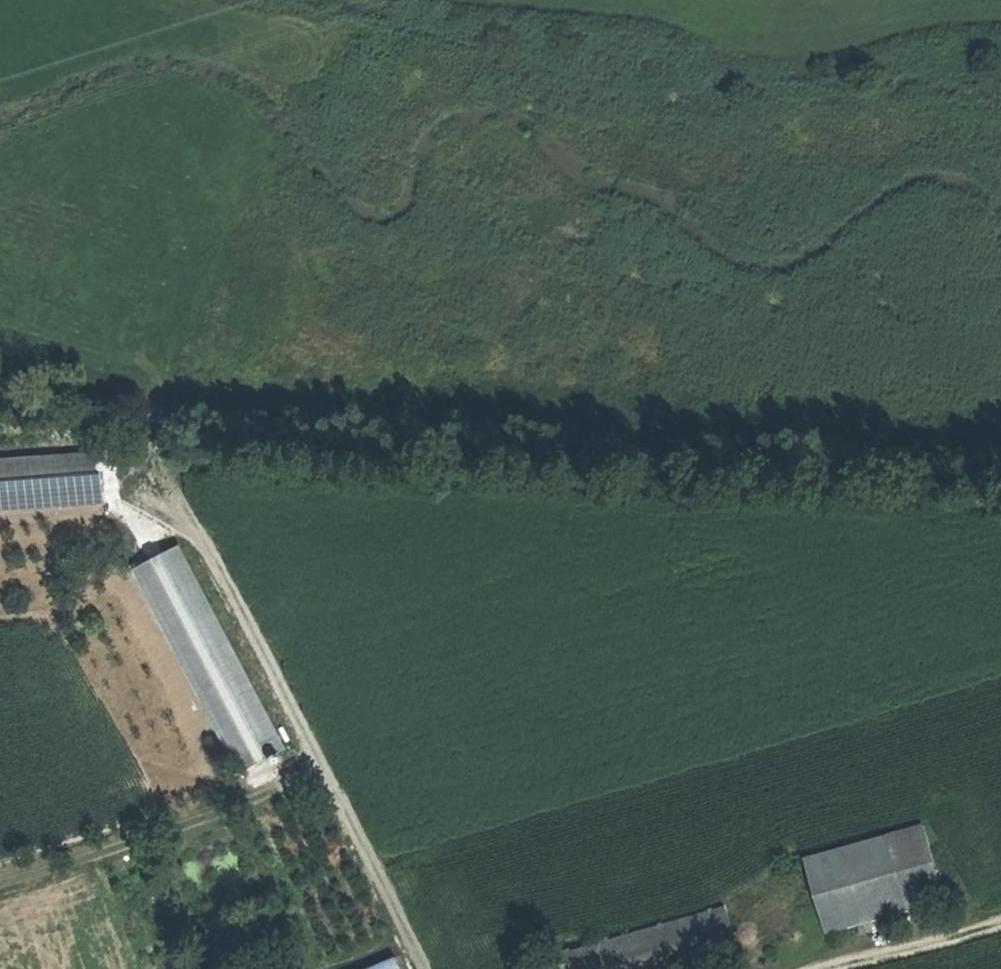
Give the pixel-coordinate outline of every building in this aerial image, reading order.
[(0,460),(0,507),(104,499),(101,452),(0,460)] [(177,545),(135,567),(242,771),(284,749),(177,545)] [(924,825),(806,858),(827,931),(945,898),(924,825)] [(572,968),(690,968),(739,955),(725,906),(567,952),(572,968)] [(368,968),(401,968),(396,957),(368,968)]
